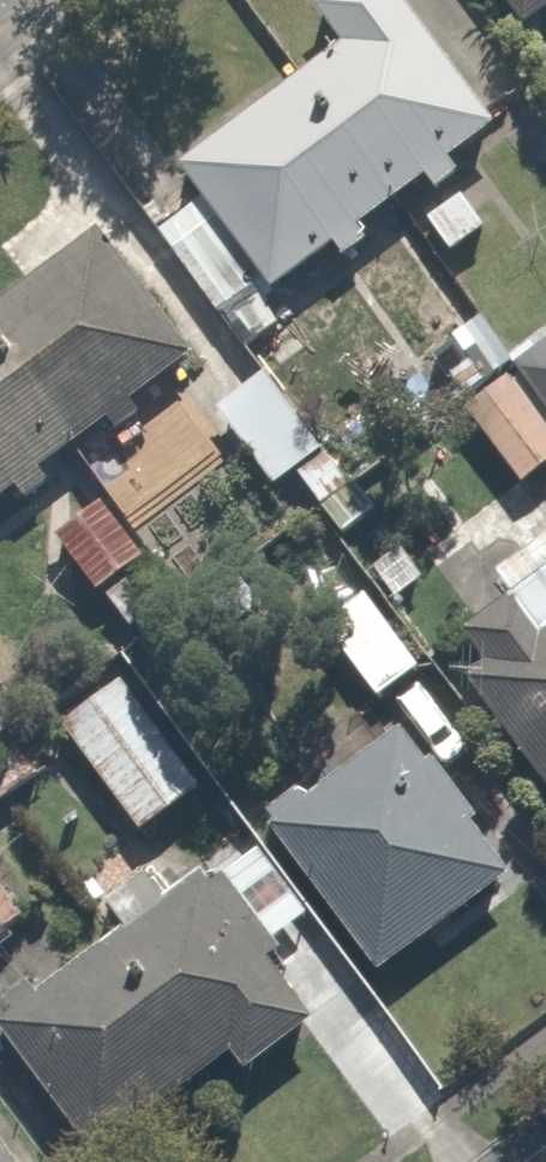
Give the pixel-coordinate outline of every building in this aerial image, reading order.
[(385,0),(342,0),(324,14),(345,41),(166,184),(258,300),(482,122),(385,0)] [(509,36),(545,11),(545,0),(485,0),(509,36)] [(489,215),(461,185),(414,229),(443,259),(489,215)] [(89,242),(0,310),(0,490),(176,356),(89,242)] [(451,404),(513,486),(545,461),(545,332),(451,404)] [(275,368),(211,419),(268,491),(331,440),(275,368)] [(227,533),(197,503),(153,547),(184,577),(227,533)] [(89,507),(46,540),(119,635),(162,601),(89,507)] [(448,683),(527,798),(545,785),(545,533),(465,589),(503,645),(448,683)] [(414,675),(352,588),(316,614),(377,701),(414,675)] [(133,691),(63,738),(124,830),(194,783),(133,691)] [(377,702),(229,809),(254,844),(304,912),(358,986),(506,878),(377,702)] [(257,946),(304,912),(254,844),(194,888),(0,1030),(0,1050),(81,1161),(85,1161),(300,1005),(257,946)] [(0,906),(0,931),(12,921),(0,906)]
